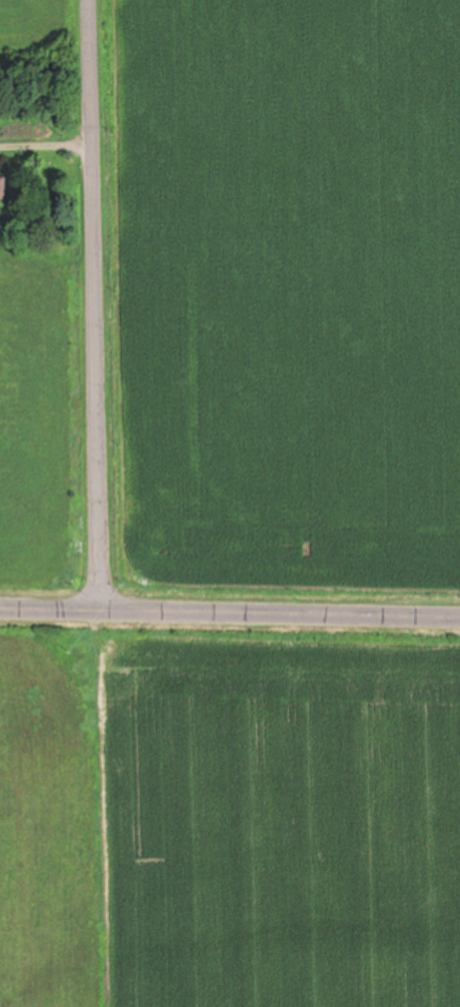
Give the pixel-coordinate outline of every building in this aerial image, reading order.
[(0,173),(0,200),(14,200),(14,173),(0,173)]
